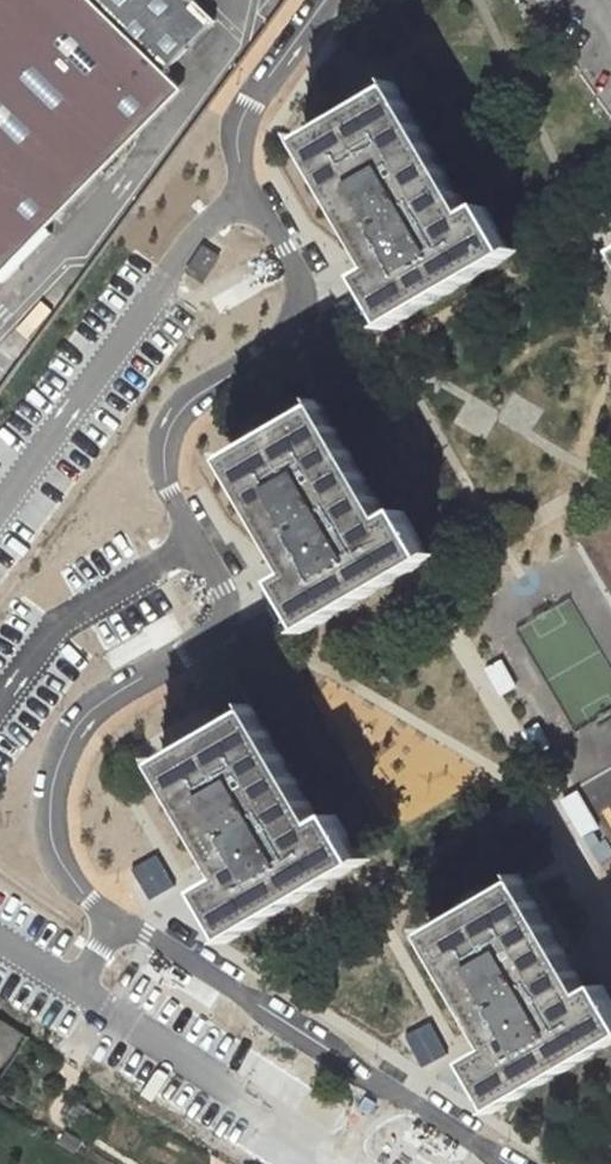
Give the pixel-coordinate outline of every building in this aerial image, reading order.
[(86,199),(76,191),(162,103),(159,99),(192,66),(180,53),(213,19),(194,0),(0,0),(0,287),(86,199)] [(470,216),(397,89),(304,143),(379,270),(364,279),(391,325),(513,254),(485,207),(470,216)] [(219,256),(203,246),(187,272),(203,282),(219,256)] [(388,520),(322,407),(230,461),(296,574),(281,583),(308,629),(430,558),(403,511),(388,520)] [(321,824),(255,711),(163,765),(228,878),(204,892),(231,938),(363,862),(336,815),(321,824)] [(522,881),(429,934),(495,1048),(471,1062),(498,1108),(610,1043),(610,1000),(603,985),(588,994),(522,881)]
